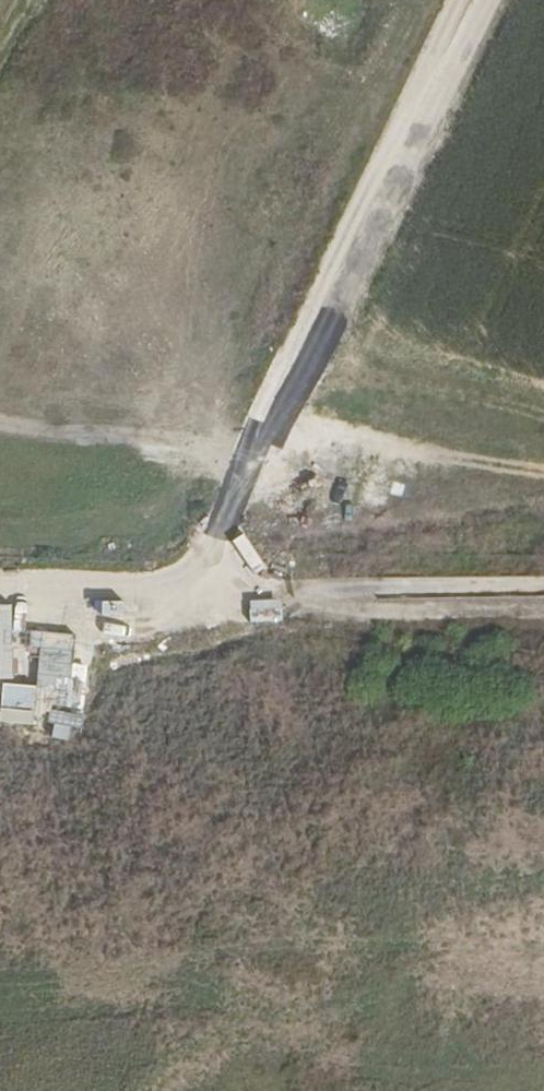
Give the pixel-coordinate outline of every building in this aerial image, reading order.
[(37,639),(35,701),(87,703),(89,677),(75,676),(76,640),(37,639)] [(0,713),(0,722),(33,723),(35,683),(1,682),(0,713)] [(52,707),(48,736),(75,740),(79,711),(52,707)]
